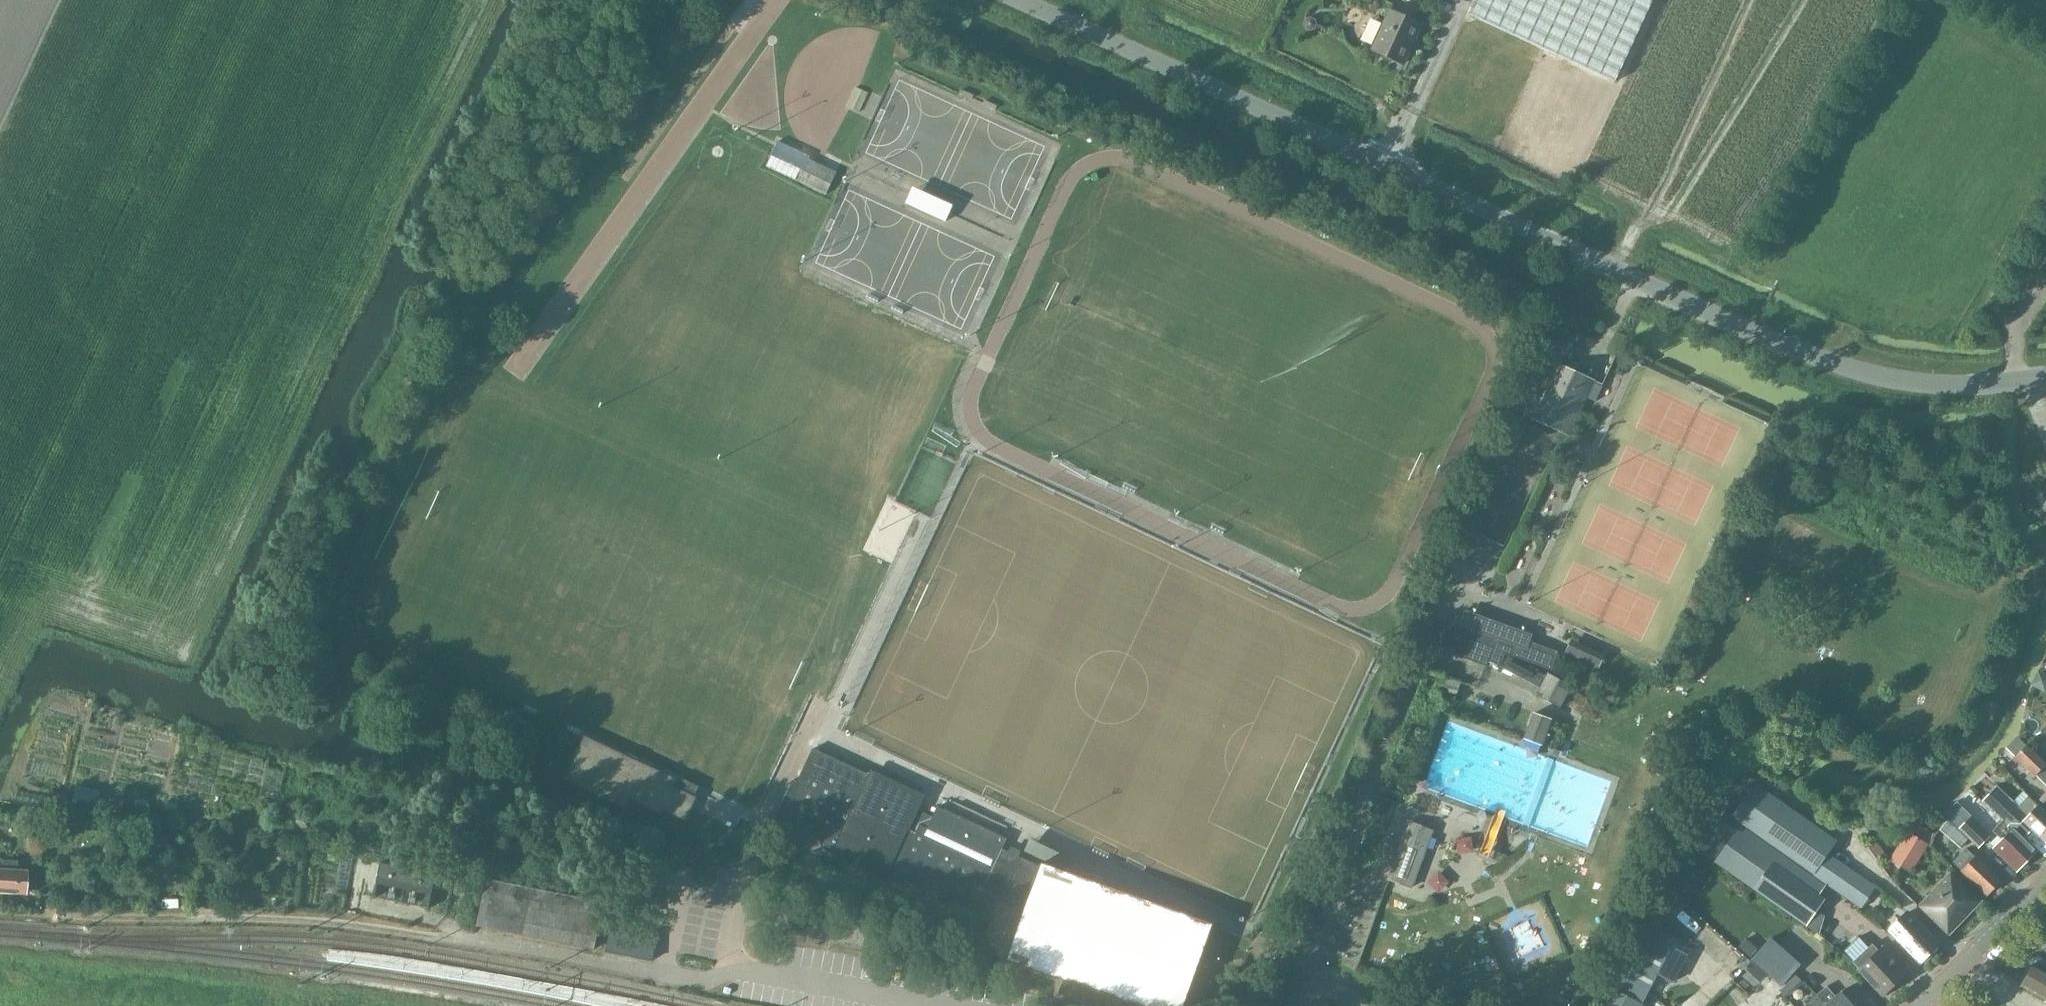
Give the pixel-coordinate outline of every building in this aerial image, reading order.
[(1615,83),(1653,0),(1475,0),(1468,15),(1615,83)] [(1396,60),(1404,64),(1422,25),(1390,11),(1373,49),(1381,53),(1382,58),(1391,62),(1396,60)] [(1310,30),(1314,28),(1316,25),(1314,21),(1311,19),(1307,21),(1305,24),(1307,28),(1310,30)] [(793,173),(798,162),(768,149),(763,159),(793,173)] [(807,164),(798,182),(825,195),(834,176),(807,164)] [(914,192),(955,210),(963,191),(922,173),(914,192)] [(1553,319),(1546,334),(1565,343),(1572,328),(1553,319)] [(1558,363),(1532,419),(1570,437),(1595,381),(1586,376),(1588,371),(1570,362),(1567,368),(1558,363)] [(1475,615),(1473,620),(1457,614),(1455,621),(1444,617),(1436,640),(1433,647),(1487,667),(1489,662),(1501,667),(1505,654),(1553,672),(1560,653),(1521,639),(1523,633),(1475,615)] [(1564,658),(1596,673),(1605,655),(1572,640),(1564,658)] [(1503,667),(1541,688),(1537,695),(1560,707),(1571,686),(1548,674),(1546,678),(1508,657),(1503,667)] [(1435,690),(1455,697),(1461,683),(1440,675),(1435,690)] [(1553,720),(1534,713),(1524,739),(1543,746),(1553,720)] [(686,821),(692,808),(698,797),(675,787),(679,780),(585,736),(565,779),(565,780),(627,809),(631,801),(662,816),(664,811),(686,821)] [(2045,764),(2027,745),(2015,757),(2045,788),(2045,764)] [(798,780),(779,821),(827,844),(824,851),(886,879),(890,870),(927,887),(930,880),(950,890),(952,885),(965,891),(969,882),(1026,909),(1008,960),(1064,980),(1059,994),(1094,1005),(1122,1005),(1124,1001),(1139,1005),(1185,1005),(1214,924),(1042,864),(1041,867),(1018,857),(1020,852),(1012,849),(1010,853),(1003,850),(1007,842),(939,810),(935,817),(919,809),(925,797),(874,774),(873,777),(815,750),(801,782),(798,780)] [(1852,900),(1866,880),(1829,854),(1837,841),(1755,784),(1732,817),(1852,900)] [(1982,802),(2003,822),(2007,826),(2009,824),(2024,838),(2030,832),(2032,830),(2045,842),(2045,813),(2024,792),(2014,803),(1997,787),(1990,794),(1982,802)] [(106,799),(104,814),(119,816),(120,801),(106,799)] [(1961,807),(1952,815),(1960,824),(1969,816),(1961,807)] [(1481,852),(1489,854),(1499,815),(1490,813),(1481,852)] [(1961,849),(1969,840),(1979,849),(1991,836),(1971,817),(1960,830),(1949,820),(1939,830),(1961,849)] [(2003,822),(1993,831),(2002,840),(1994,848),(2018,871),(2037,851),(2024,838),(2009,824),(2007,826),(2003,822)] [(290,828),(289,835),(293,840),(302,833),(296,824),(290,828)] [(1432,833),(1410,824),(1391,875),(1413,883),(1432,833)] [(1826,899),(1820,894),(1828,884),(1742,824),(1716,861),(1807,926),(1818,911),(1826,899)] [(1864,837),(1872,858),(1882,855),(1874,833),(1864,837)] [(156,835),(155,844),(169,846),(170,836),(156,835)] [(1893,861),(1913,873),(1928,846),(1907,835),(1893,861)] [(1472,836),(1455,837),(1455,853),(1472,853),(1472,836)] [(1955,861),(1964,871),(1988,895),(2002,881),(1979,857),(1977,859),(1967,849),(1955,861)] [(429,906),(437,871),(381,860),(374,895),(375,895),(378,881),(431,892),(428,906),(429,906)] [(36,891),(36,872),(17,872),(18,861),(2,861),(2,871),(0,871),(0,895),(27,896),(27,891),(36,891)] [(475,885),(476,870),(465,869),(464,884),(475,885)] [(1950,936),(1982,901),(1952,873),(1920,907),(1950,936)] [(487,877),(477,924),(594,948),(603,901),(487,877)] [(1939,945),(1916,921),(1915,921),(1907,913),(1890,930),(1898,939),(1897,939),(1921,963),(1939,945)] [(1648,923),(1644,931),(1682,949),(1681,951),(1685,953),(1690,943),(1648,923)] [(606,951),(651,960),(656,934),(611,925),(606,951)] [(1672,982),(1686,956),(1647,936),(1644,934),(1614,989),(1643,1003),(1658,975),(1672,982)] [(1782,986),(1801,965),(1771,938),(1752,959),(1768,973),(1782,986)] [(1859,938),(1845,951),(1855,962),(1854,963),(1859,968),(1857,969),(1883,996),(1906,974),(1892,959),(1894,957),(1883,946),(1878,951),(1873,945),(1869,948),(1859,938)] [(2021,986),(2045,1000),(2045,972),(2033,965),(2021,986)] [(1795,990),(1802,983),(1795,976),(1788,983),(1795,990)] [(1817,995),(1827,1005),(1861,1005),(1845,988),(1836,996),(1827,987),(1817,995)] [(1605,1005),(1642,1005),(1643,1003),(1614,989),(1605,1005)] [(1808,1005),(1827,1005),(1817,995),(1807,1005),(1808,1005)]
